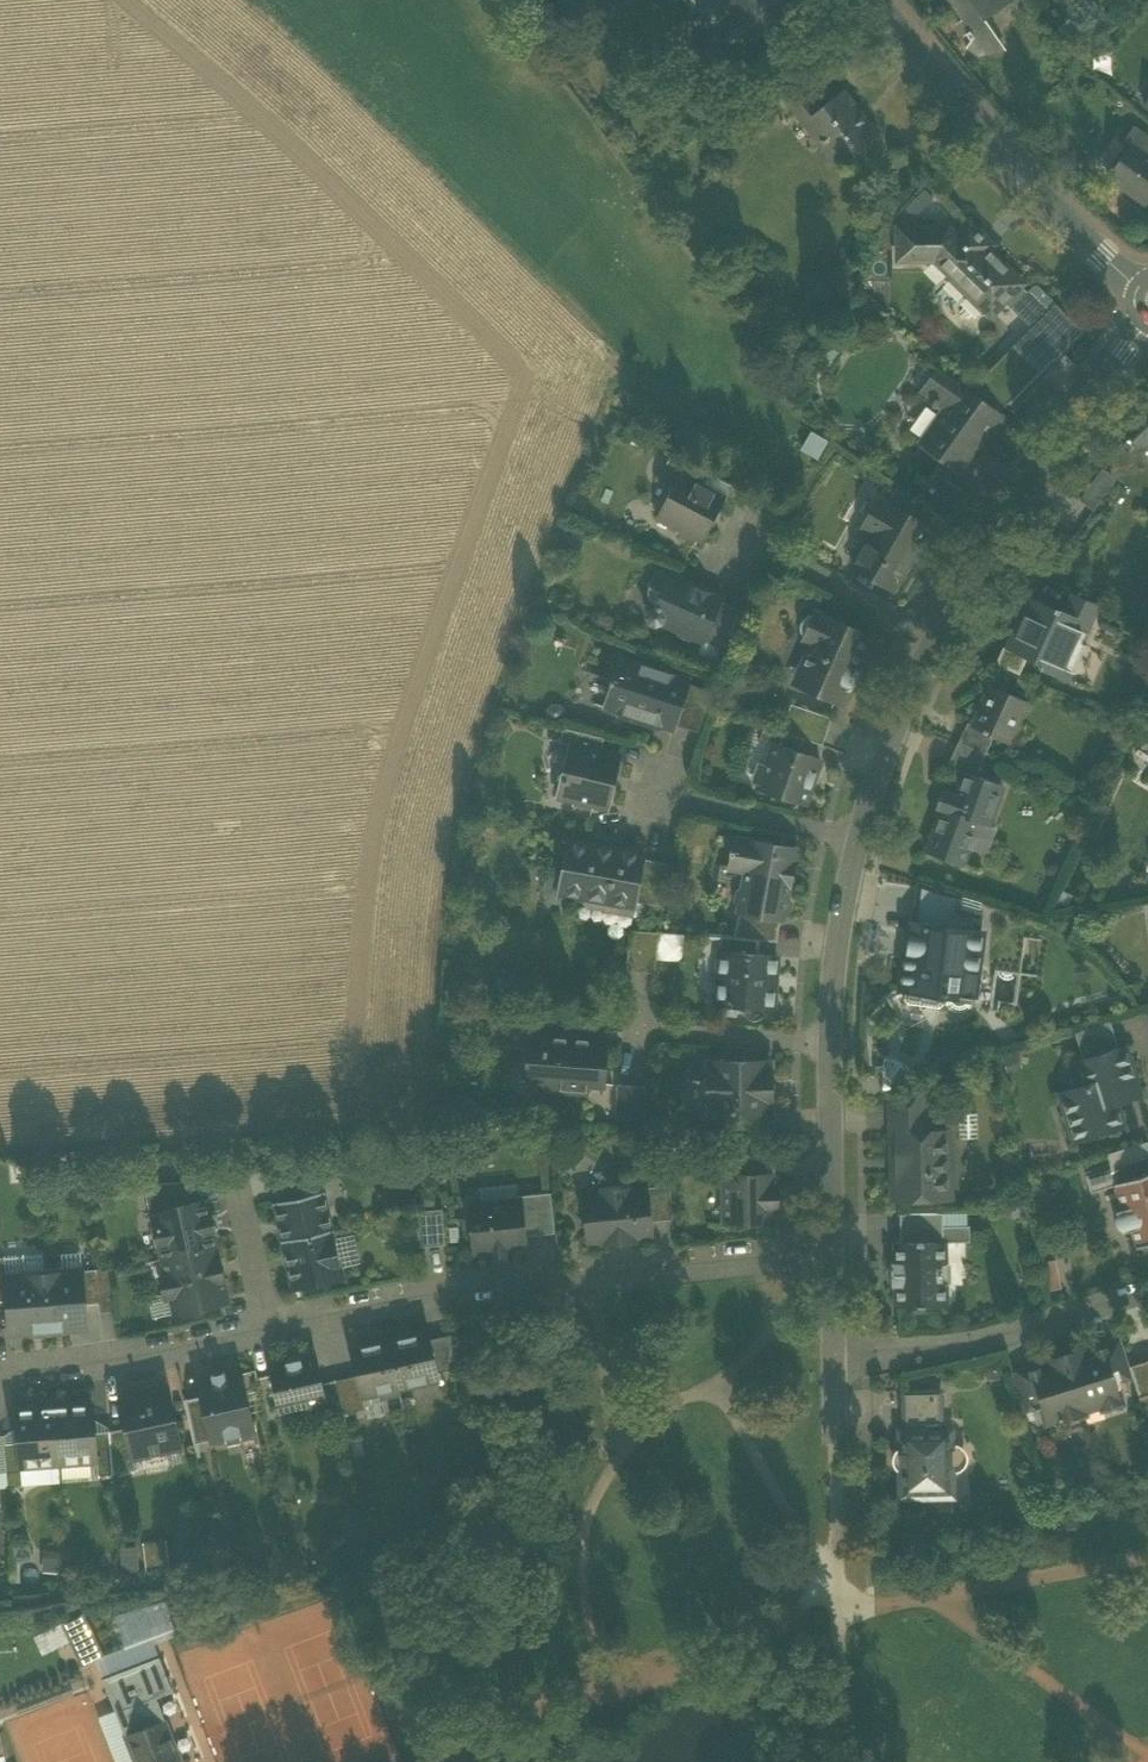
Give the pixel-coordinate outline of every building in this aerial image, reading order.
[(965,18),(965,19),(978,10),(982,16),(983,16),(1004,6),(1001,0),(953,0),(965,18)] [(1001,44),(983,16),(982,16),(978,10),(965,19),(965,18),(958,22),(971,41),(967,46),(991,51),(991,50),(1001,44)] [(777,96),(788,109),(805,96),(810,92),(799,79),(777,96)] [(819,136),(841,164),(875,139),(857,117),(861,114),(842,90),(817,110),(804,121),(817,137),(819,136)] [(804,121),(817,110),(805,96),(788,109),(800,124),(804,121)] [(1147,154),(1147,153),(1147,138),(1133,127),(1125,140),(1130,143),(1131,143),(1147,154)] [(1147,204),(1147,202),(1147,155),(1147,154),(1131,143),(1130,143),(1109,173),(1107,176),(1140,199),(1147,204)] [(1096,163),(1084,180),(1114,210),(1126,219),(1140,199),(1107,176),(1109,173),(1096,163)] [(948,278),(983,312),(999,296),(1005,301),(1021,285),(1022,283),(986,248),(982,252),(975,246),(980,241),(981,238),(980,234),(969,224),(956,237),(948,228),(899,229),(899,259),(923,259),(923,250),(939,250),(954,265),(948,272),(950,274),(948,278)] [(1036,285),(1033,286),(1028,292),(1021,285),(1005,301),(1032,328),(1013,346),(1020,353),(1043,376),(1082,336),(1084,332),(1082,328),(1039,286),(1036,285)] [(988,318),(1005,301),(999,296),(983,312),(988,318)] [(1020,353),(1013,346),(992,367),(999,374),(1020,353)] [(978,382),(1012,407),(1043,376),(1020,353),(999,374),(992,367),(978,382)] [(935,471),(947,479),(956,467),(958,468),(976,443),(991,453),(1012,424),(949,379),(931,403),(944,413),(923,443),(944,458),(935,471)] [(1147,445),(1147,443),(1147,423),(1130,440),(1140,451),(1147,445)] [(680,475),(703,487),(710,474),(672,454),(665,467),(680,475)] [(935,471),(914,500),(931,512),(948,523),(969,495),(947,479),(935,471)] [(1080,499),(1094,509),(1113,481),(1100,472),(1080,499)] [(678,533),(695,542),(697,537),(702,540),(724,498),(703,487),(680,475),(658,517),(680,528),(678,533)] [(924,525),(931,512),(914,500),(896,488),(887,503),(924,525)] [(925,537),(924,535),(928,527),(924,525),(887,503),(879,499),(862,528),(871,532),(852,566),(893,589),(914,552),(917,552),(919,551),(921,550),(926,542),(926,539),(925,537)] [(662,623),(704,641),(721,602),(723,597),(657,569),(650,586),(663,592),(656,608),(650,610),(647,616),(649,622),(656,625),(662,623)] [(1042,664),(1045,665),(1060,632),(1077,640),(1082,642),(1099,606),(1073,594),(1065,612),(1056,608),(1055,609),(1027,596),(1021,608),(1025,610),(1007,648),(1027,657),(1042,664)] [(704,641),(730,652),(747,613),(721,602),(704,641)] [(795,682),(841,702),(847,688),(843,686),(851,668),(855,670),(870,637),(824,617),(815,614),(809,614),(804,617),(801,622),(799,627),(800,633),(804,638),(808,640),(813,642),(795,682)] [(1069,682),(1074,671),(1065,667),(1077,640),(1060,632),(1045,665),(1042,664),(1041,668),(1069,682)] [(1082,642),(1077,640),(1065,667),(1074,671),(1086,645),(1082,642)] [(995,663),(1020,675),(1027,657),(1007,648),(1003,646),(995,663)] [(637,717),(673,729),(675,725),(688,683),(689,679),(621,657),(614,681),(611,680),(610,683),(613,683),(605,707),(614,710),(617,716),(631,720),(637,717)] [(675,725),(702,733),(710,706),(715,692),(688,683),(675,725)] [(993,735),(1008,742),(1027,701),(991,685),(973,725),(972,726),(993,735)] [(791,704),(782,731),(764,725),(760,739),(773,743),(800,752),(804,739),(820,744),(829,717),(791,704)] [(968,722),(959,741),(985,753),(993,735),(972,726),(973,725),(968,722)] [(570,744),(601,752),(604,738),(563,728),(560,742),(570,744)] [(975,775),(985,753),(959,741),(948,765),(965,773),(965,772),(975,775)] [(758,788),(805,804),(821,759),(800,752),(773,743),(766,766),(761,764),(755,782),(760,783),(758,788)] [(574,804),(592,808),(593,804),(609,807),(621,756),(601,752),(570,744),(558,795),(576,800),(574,804)] [(965,773),(956,797),(952,810),(942,807),(942,808),(927,852),(963,865),(976,826),(984,828),(985,824),(988,825),(1002,785),(975,775),(965,772),(965,773)] [(937,806),(942,808),(942,807),(952,810),(956,797),(942,792),(937,806)] [(781,919),(783,919),(784,913),(788,910),(790,902),(787,898),(790,884),(786,879),(788,867),(793,863),(796,849),(776,845),(774,842),(771,844),(759,842),(757,840),(755,841),(735,838),(733,850),(731,850),(730,855),(732,855),(730,868),(746,871),(743,889),(738,892),(737,901),(740,906),(739,911),(781,919)] [(609,901),(634,906),(635,901),(643,858),(644,854),(569,840),(562,878),(553,876),(547,881),(545,894),(549,899),(562,902),(568,897),(569,894),(584,897),(588,902),(604,905),(609,901)] [(635,901),(663,906),(667,885),(671,863),(643,858),(635,901)] [(915,923),(979,931),(981,916),(959,910),(961,894),(920,882),(915,923)] [(739,911),(734,938),(722,937),(720,951),(759,954),(760,940),(777,941),(781,919),(739,911)] [(955,1010),(960,1011),(965,1010),(969,1007),(972,1008),(982,932),(979,931),(915,923),(911,922),(909,935),(914,936),(912,953),(907,952),(902,989),(906,990),(904,999),(908,1003),(939,1008),(944,1004),(946,1004),(950,1008),(955,1010)] [(627,970),(655,973),(659,932),(630,930),(627,970)] [(726,1014),(736,1014),(741,1008),(741,1005),(773,1008),(777,956),(759,954),(720,951),(716,1003),(722,1004),(722,1006),(726,1014)] [(1075,1032),(1084,1059),(1119,1048),(1110,1021),(1075,1032)] [(561,1089),(586,1090),(587,1082),(604,1083),(607,1039),(531,1033),(529,1061),(543,1063),(542,1079),(561,1080),(561,1089)] [(1077,1061),(1084,1085),(1089,1101),(1065,1109),(1075,1141),(1124,1126),(1116,1102),(1141,1095),(1125,1046),(1119,1048),(1084,1059),(1077,1061)] [(881,1091),(882,1091),(913,1082),(913,1080),(907,1070),(896,1061),(884,1058),(883,1058),(882,1066),(876,1065),(875,1077),(882,1077),(881,1091)] [(769,1112),(771,1112),(771,1061),(709,1062),(709,1112),(726,1112),(769,1112)] [(541,1087),(561,1089),(561,1080),(542,1079),(541,1087)] [(615,1119),(643,1122),(646,1086),(618,1084),(615,1119)] [(1060,1092),(1065,1109),(1089,1101),(1084,1085),(1060,1092)] [(898,1104),(898,1132),(927,1131),(926,1092),(893,1103),(893,1104),(898,1104)] [(726,1128),(769,1131),(769,1112),(726,1112),(726,1128)] [(894,1171),(895,1199),(941,1198),(941,1182),(948,1182),(947,1131),(927,1131),(898,1132),(894,1132),(894,1158),(899,1158),(899,1171),(894,1171)] [(1091,1192),(1114,1185),(1114,1184),(1147,1173),(1147,1143),(1147,1141),(1107,1154),(1111,1168),(1086,1175),(1091,1192)] [(735,1155),(735,1174),(769,1174),(768,1155),(735,1155)] [(1137,1248),(1147,1245),(1147,1173),(1114,1184),(1114,1185),(1122,1209),(1116,1211),(1116,1213),(1115,1218),(1115,1223),(1118,1228),(1122,1231),(1122,1233),(1131,1230),(1137,1248)] [(274,1180),(279,1201),(307,1195),(302,1174),(274,1180)] [(723,1175),(724,1222),(773,1222),(772,1206),(777,1205),(777,1190),(772,1190),(772,1174),(769,1174),(735,1174),(723,1175)] [(144,1184),(150,1213),(153,1212),(153,1211),(192,1203),(187,1181),(144,1184)] [(606,1239),(607,1243),(634,1240),(633,1236),(651,1234),(649,1221),(646,1192),(645,1192),(634,1193),(634,1189),(628,1185),(601,1187),(597,1193),(597,1197),(585,1198),(589,1241),(606,1239)] [(646,1192),(649,1221),(673,1218),(669,1185),(645,1188),(645,1192),(646,1192)] [(282,1242),(283,1242),(332,1231),(334,1231),(334,1229),(332,1229),(324,1193),(325,1192),(325,1191),(307,1195),(279,1201),(273,1202),(274,1204),(275,1204),(283,1240),(282,1240),(282,1242)] [(520,1200),(524,1233),(554,1230),(551,1192),(519,1195),(519,1200),(520,1200)] [(160,1245),(164,1259),(216,1248),(213,1232),(217,1231),(214,1215),(209,1216),(206,1200),(192,1203),(153,1211),(153,1212),(156,1226),(152,1227),(157,1245),(160,1245)] [(470,1205),(475,1253),(525,1247),(524,1233),(520,1200),(519,1200),(470,1205)] [(415,1213),(422,1247),(446,1245),(444,1229),(444,1221),(443,1209),(429,1210),(415,1213)] [(900,1213),(901,1243),(928,1242),(927,1213),(900,1213)] [(970,1225),(943,1226),(943,1213),(927,1213),(928,1242),(944,1242),(945,1242),(970,1241),(970,1225)] [(450,1228),(451,1241),(459,1241),(458,1227),(450,1228)] [(342,1276),(332,1231),(283,1242),(293,1287),(342,1276)] [(897,1286),(897,1306),(946,1305),(945,1283),(939,1283),(939,1264),(945,1264),(945,1242),(944,1242),(928,1242),(901,1243),(896,1243),(896,1262),(891,1262),(892,1286),(897,1286)] [(219,1262),(216,1248),(164,1259),(163,1259),(166,1277),(161,1278),(165,1297),(171,1295),(174,1313),(228,1301),(223,1278),(225,1278),(222,1261),(219,1262)] [(8,1300),(7,1276),(5,1257),(0,1258),(0,1301),(8,1300)] [(1042,1262),(1048,1290),(1061,1287),(1055,1259),(1042,1262)] [(63,1267),(44,1269),(49,1331),(87,1327),(85,1304),(83,1271),(83,1270),(64,1272),(63,1267)] [(97,1270),(98,1289),(114,1288),(112,1268),(97,1270)] [(11,1333),(49,1331),(44,1269),(25,1270),(25,1275),(7,1276),(8,1300),(11,1333)] [(114,1288),(98,1289),(97,1270),(83,1271),(85,1304),(99,1303),(100,1312),(116,1311),(114,1288)] [(428,1331),(388,1339),(399,1388),(439,1380),(437,1372),(430,1339),(428,1331)] [(430,1339),(437,1372),(454,1368),(452,1334),(430,1339)] [(400,1392),(399,1388),(388,1339),(351,1348),(357,1375),(362,1396),(363,1396),(381,1392),(382,1396),(400,1392)] [(1113,1374),(1130,1368),(1130,1366),(1122,1341),(1097,1349),(1105,1376),(1113,1374)] [(1082,1348),(1066,1353),(1083,1408),(1100,1402),(1103,1409),(1122,1403),(1113,1374),(1105,1376),(1097,1349),(1084,1353),(1082,1348)] [(1085,1414),(1083,1408),(1066,1353),(1049,1358),(1050,1363),(1038,1367),(1046,1395),(1039,1397),(1044,1412),(1051,1410),(1056,1413),(1058,1419),(1059,1422),(1085,1414)] [(270,1366),(280,1412),(298,1408),(299,1410),(326,1404),(327,1404),(322,1383),(316,1355),(301,1359),(286,1362),(270,1366)] [(1130,1366),(1130,1368),(1140,1399),(1147,1396),(1147,1360),(1130,1366)] [(1013,1375),(1021,1403),(1039,1397),(1046,1395),(1038,1367),(1013,1375)] [(210,1437),(211,1442),(226,1439),(225,1434),(239,1431),(240,1435),(255,1432),(242,1372),(198,1381),(201,1395),(210,1437)] [(357,1375),(336,1380),(343,1413),(366,1408),(363,1396),(362,1396),(357,1375)] [(329,1416),(343,1413),(336,1380),(322,1383),(327,1404),(326,1404),(329,1416)] [(127,1427),(134,1456),(135,1456),(180,1446),(168,1388),(121,1398),(127,1427)] [(904,1393),(905,1430),(942,1430),(941,1392),(904,1393)] [(185,1399),(194,1441),(210,1437),(201,1395),(185,1399)] [(93,1404),(55,1407),(59,1464),(97,1461),(95,1433),(93,1404)] [(21,1467),(59,1464),(55,1407),(17,1410),(20,1443),(21,1467)] [(1047,1422),(1058,1419),(1056,1413),(1051,1410),(1044,1412),(1047,1422)] [(109,1431),(113,1474),(138,1468),(135,1456),(134,1456),(127,1427),(109,1431)] [(953,1486),(953,1469),(959,1468),(963,1463),(965,1457),(962,1451),(958,1447),(953,1446),(952,1429),(942,1430),(905,1430),(899,1431),(901,1498),(928,1497),(928,1486),(953,1486)] [(97,1461),(99,1475),(113,1474),(109,1431),(95,1433),(97,1461)] [(8,1487),(9,1487),(23,1486),(21,1467),(20,1443),(5,1444),(7,1472),(8,1487)] [(8,1487),(7,1472),(0,1472),(0,1487),(8,1487)] [(96,1659),(103,1679),(160,1657),(154,1643),(178,1634),(167,1599),(116,1613),(126,1647),(104,1655),(96,1659)] [(62,1623),(83,1666),(96,1659),(104,1655),(84,1613),(62,1623)] [(136,1761),(181,1761),(165,1719),(156,1697),(173,1691),(160,1657),(103,1679),(116,1710),(136,1761)] [(116,1710),(98,1717),(116,1761),(136,1761),(116,1710)]
